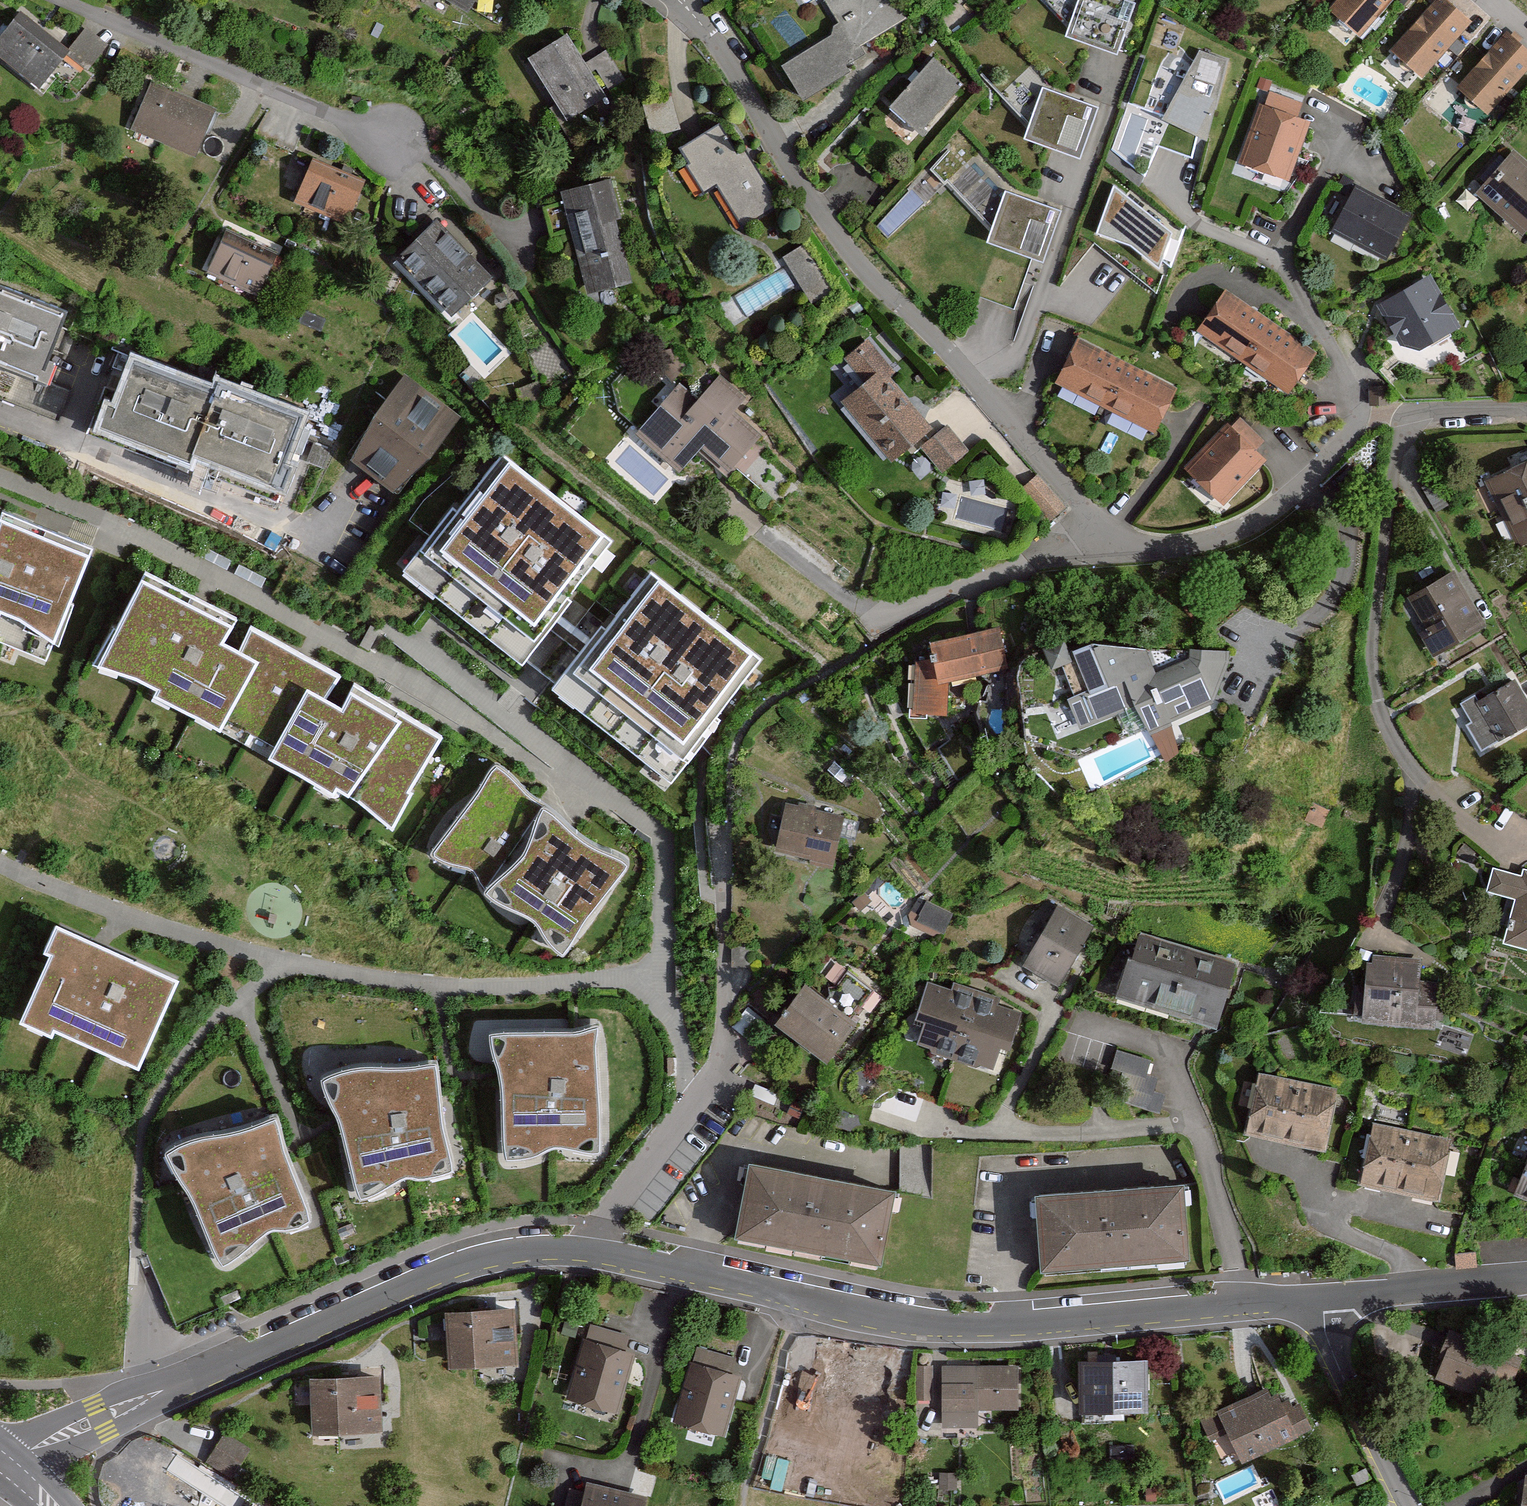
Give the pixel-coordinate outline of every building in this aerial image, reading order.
[(473,27),(489,0),(426,0),(473,27)] [(826,84),(862,62),(856,53),(905,23),(890,0),(830,0),(821,5),(839,34),(808,54),(826,84)] [(1068,44),(1123,63),(1140,15),(1097,0),(1084,0),(1068,44)] [(1329,16),(1360,44),(1400,0),(1343,0),(1329,16)] [(1439,4),(1390,57),(1421,86),(1470,32),(1439,4)] [(17,16),(0,39),(0,66),(39,95),(70,55),(17,16)] [(1459,90),(1486,113),(1526,65),(1526,53),(1506,35),(1459,90)] [(565,43),(527,69),(567,128),(605,102),(565,43)] [(1223,62),(1194,52),(1155,121),(1199,144),(1223,62)] [(934,68),(892,116),(924,145),(967,97),(934,68)] [(151,89),(132,137),(198,164),(218,115),(151,89)] [(1100,118),(1042,99),(1025,151),(1083,170),(1100,118)] [(1132,156),(1151,117),(1132,108),(1112,146),(1132,156)] [(1260,108),(1237,169),(1293,191),(1317,130),(1260,108)] [(718,136),(682,158),(690,172),(686,174),(702,201),(718,192),(743,234),(779,213),(745,156),(734,162),(718,136)] [(1478,200),(1526,241),(1526,168),(1513,157),(1478,200)] [(366,190),(309,165),(290,210),(347,234),(366,190)] [(609,185),(558,198),(585,302),(627,291),(611,230),(620,228),(609,185)] [(1355,191),(1330,244),(1389,271),(1414,219),(1355,191)] [(1100,237),(1166,252),(1175,213),(1109,198),(1100,237)] [(1062,221),(1005,201),(988,251),(1045,271),(1062,221)] [(430,225),(389,265),(450,327),(491,287),(430,225)] [(224,238),(204,283),(259,307),(279,262),(224,238)] [(805,243),(785,254),(810,298),(831,286),(805,243)] [(784,268),(737,296),(747,312),(794,285),(784,268)] [(1431,270),(1374,303),(1402,350),(1420,353),(1464,327),(1431,270)] [(1286,393),(1311,354),(1217,294),(1192,333),(1286,393)] [(0,296),(0,376),(53,396),(60,377),(52,374),(72,323),(0,296)] [(915,451),(940,481),(968,457),(945,429),(933,439),(886,383),(892,378),(866,347),(843,366),(863,389),(839,409),(892,470),(915,451)] [(1076,347),(1054,393),(1104,417),(1126,371),(1076,347)] [(112,415),(104,437),(191,468),(217,399),(138,369),(123,418),(112,415)] [(1175,394),(1127,371),(1104,418),(1153,441),(1175,394)] [(403,381),(347,462),(406,502),(462,421),(403,381)] [(752,456),(762,444),(733,420),(746,404),(718,382),(696,409),(676,393),(635,442),(696,494),(717,470),(729,480),(734,474),(772,507),(789,486),(752,456)] [(306,425),(224,394),(198,468),(290,499),(297,480),(287,477),(306,425)] [(1225,429),(1182,476),(1224,515),(1268,468),(1225,429)] [(602,552),(487,465),(399,581),(515,668),(602,552)] [(1514,553),(1526,547),(1526,466),(1482,487),(1514,553)] [(88,546),(0,512),(0,616),(1,617),(4,609),(26,620),(57,639),(88,546)] [(394,822),(447,728),(356,671),(256,615),(151,565),(93,667),(125,677),(150,689),(147,695),(217,730),(228,712),(274,737),(262,755),(328,794),(332,789),(345,795),(349,789),(368,801),(394,822)] [(1415,640),(1430,665),(1486,632),(1452,575),(1408,601),(1426,633),(1415,640)] [(748,668),(632,582),(545,698),(660,784),(748,668)] [(1006,636),(935,652),(939,673),(916,674),(915,723),(951,723),(952,691),(1011,678),(1006,636)] [(1074,660),(1055,665),(1062,689),(1087,682),(1098,704),(1079,714),(1090,746),(1145,725),(1158,754),(1228,716),(1245,661),(1192,659),(1195,669),(1164,679),(1157,666),(1106,658),(1077,668),(1074,660)] [(1501,749),(1526,732),(1526,707),(1511,684),(1474,708),(1501,749)] [(542,796),(499,760),(431,848),(439,860),(471,865),(483,883),(526,912),(537,930),(554,948),(568,933),(581,909),(607,877),(619,869),(627,854),(623,848),(594,838),(574,824),(542,796)] [(784,810),(773,862),(832,874),(843,822),(784,810)] [(1525,875),(1522,884),(1495,877),(1488,902),(1516,910),(1505,953),(1526,959),(1526,876),(1525,875)] [(929,899),(916,923),(941,936),(954,912),(929,899)] [(1055,910),(1019,972),(1062,997),(1098,935),(1055,910)] [(141,1069),(182,975),(53,919),(38,952),(47,955),(17,1024),(56,1041),(60,1033),(141,1069)] [(1139,941),(1118,1009),(1220,1041),(1241,973),(1139,941)] [(1370,963),(1366,1032),(1439,1036),(1441,992),(1422,990),(1424,967),(1370,963)] [(808,989),(777,1030),(832,1071),(863,1030),(808,989)] [(927,990),(908,1053),(1005,1082),(1024,1020),(927,990)] [(594,1052),(594,1029),(563,1032),(535,1031),(514,1027),(475,1030),(490,1090),(491,1103),(491,1144),(495,1153),(499,1157),(504,1157),(530,1148),(546,1140),(555,1139),(566,1140),(580,1143),(597,1141),(600,1138),(601,1132),(595,1088),(594,1052)] [(1166,1078),(1148,1074),(1153,1056),(1122,1048),(1109,1096),(1158,1109),(1166,1078)] [(428,1085),(425,1063),(395,1070),(367,1072),(345,1071),(307,1079),(330,1136),(333,1149),(338,1190),(343,1198),(347,1202),(353,1201),(377,1189),(392,1179),(401,1176),(412,1176),(426,1177),(442,1173),(445,1170),(445,1164),(434,1121),(428,1085)] [(1259,1082),(1246,1145),(1286,1153),(1299,1091),(1259,1082)] [(1299,1091),(1286,1153),(1325,1162),(1338,1099),(1299,1091)] [(274,1140),(267,1118),(238,1130),(211,1137),(189,1139),(153,1154),(185,1206),(190,1218),(202,1258),(208,1265),(213,1268),(218,1266),(241,1250),(254,1238),(262,1234),(272,1232),(286,1230),(302,1224),(304,1221),(303,1214),(285,1174),(274,1140)] [(1372,1128),(1359,1190),(1399,1198),(1412,1136),(1372,1128)] [(1412,1136),(1399,1198),(1438,1207),(1451,1144),(1412,1136)] [(1514,1201),(1526,1206),(1526,1165),(1514,1201)] [(899,1197),(754,1168),(739,1242),(884,1271),(899,1197)] [(1188,1190),(1036,1204),(1043,1282),(1195,1269),(1188,1190)] [(515,1317),(443,1320),(445,1373),(518,1370),(515,1317)] [(584,1331),(562,1404),(619,1422),(640,1347),(584,1331)] [(1453,1336),(1436,1385),(1486,1402),(1495,1374),(1515,1381),(1522,1359),(1453,1336)] [(744,1369),(694,1354),(672,1428),(722,1443),(744,1369)] [(1149,1369),(1080,1368),(1080,1422),(1149,1423),(1149,1369)] [(1015,1371),(938,1374),(940,1431),(1018,1428),(1015,1371)] [(381,1383),(309,1386),(312,1444),(383,1442),(381,1383)] [(1279,1388),(1197,1426),(1222,1477),(1304,1437),(1279,1388)] [(217,1438),(203,1464),(229,1479),(244,1452),(217,1438)] [(582,1488),(577,1505),(647,1505),(582,1488)]
